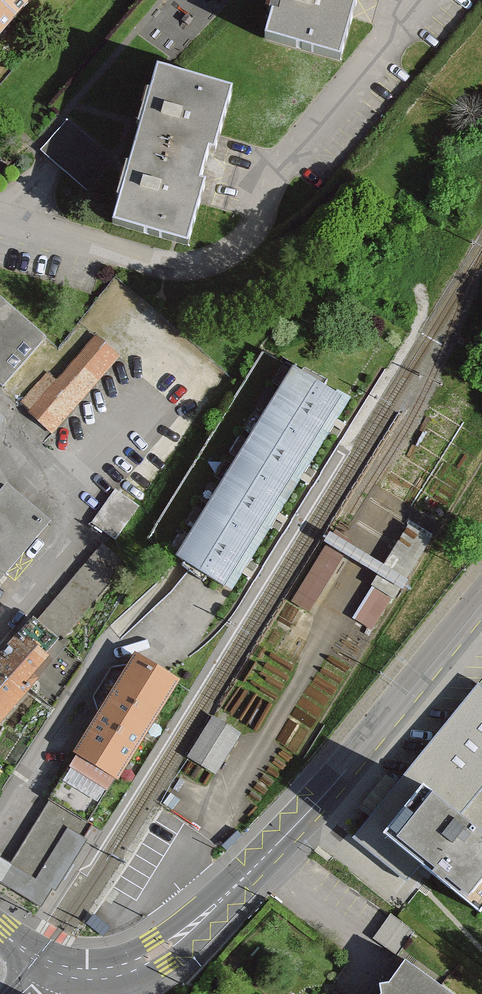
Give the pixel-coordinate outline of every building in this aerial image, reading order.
[(21,22),(40,0),(0,0),(0,4),(21,22)] [(356,0),(279,0),(266,43),(337,64),(356,0)] [(21,22),(0,4),(0,46),(21,22)] [(158,75),(139,142),(214,164),(233,97),(158,75)] [(192,240),(214,164),(139,142),(116,219),(192,240)] [(1,298),(0,300),(0,384),(4,387),(47,339),(1,298)] [(99,334),(58,379),(50,371),(21,403),(53,433),(123,356),(99,334)] [(295,372),(178,565),(224,593),(342,400),(295,372)] [(51,528),(7,488),(0,495),(0,585),(51,528)] [(410,527),(373,588),(393,600),(396,602),(433,541),(410,527)] [(334,532),(291,601),(309,612),(351,542),(334,532)] [(98,541),(31,618),(85,664),(138,567),(98,541)] [(393,600),(373,588),(352,622),(372,634),(393,600)] [(0,654),(0,726),(30,693),(45,707),(85,664),(31,618),(0,654)] [(135,659),(48,803),(90,828),(177,684),(135,659)] [(480,683),(356,839),(411,882),(425,865),(481,908),(481,828),(466,815),(481,794),(481,684),(480,683)] [(213,719),(188,762),(215,778),(241,736),(213,719)] [(41,907),(46,899),(51,891),(36,882),(67,830),(83,839),(90,828),(48,803),(11,864),(0,858),(0,883),(41,907)] [(67,830),(36,882),(51,891),(56,894),(71,868),(87,842),(83,839),(67,830)] [(94,914),(87,923),(104,937),(112,928),(94,914)] [(410,961),(387,993),(458,993),(410,961)]
